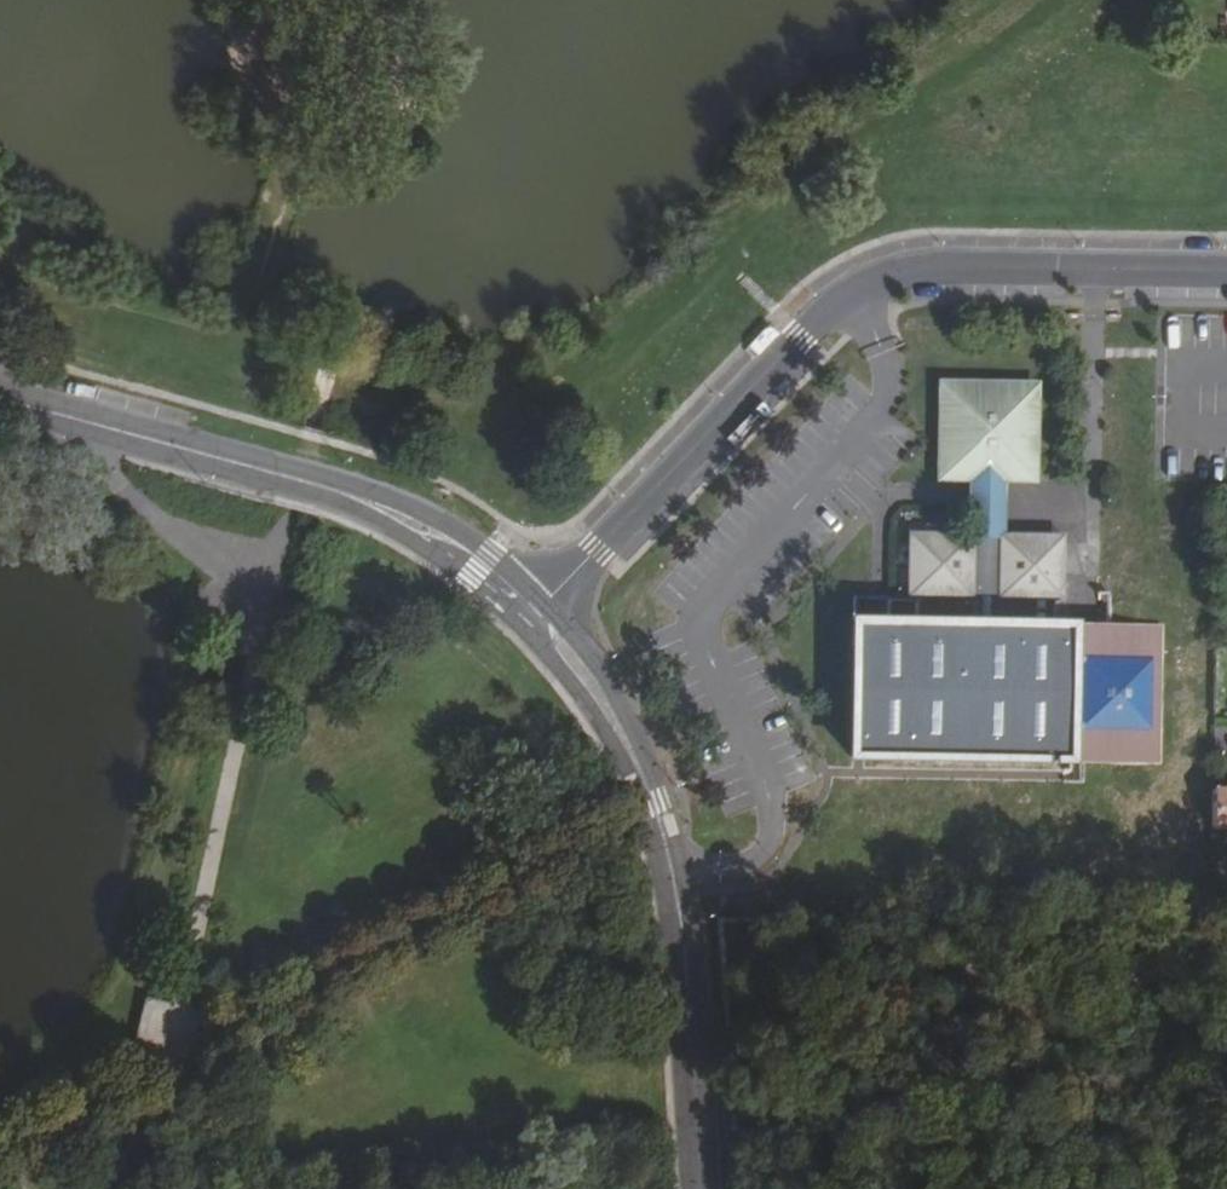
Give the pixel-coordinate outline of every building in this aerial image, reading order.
[(851,627),(849,761),(1071,764),(1072,630),(1050,630),(1050,604),(1062,604),(1062,536),(1000,536),(1000,522),(1004,522),(1004,500),(1004,498),(1000,498),(1000,491),(999,484),(1033,484),(1033,389),(933,390),(933,484),(967,484),(968,497),(964,497),(964,499),(964,521),(968,521),(968,534),(905,534),(904,603),(885,603),(885,627),(880,627),(852,627),(851,627)] [(1212,793),(1212,831),(1226,831),(1226,793),(1212,793)]
